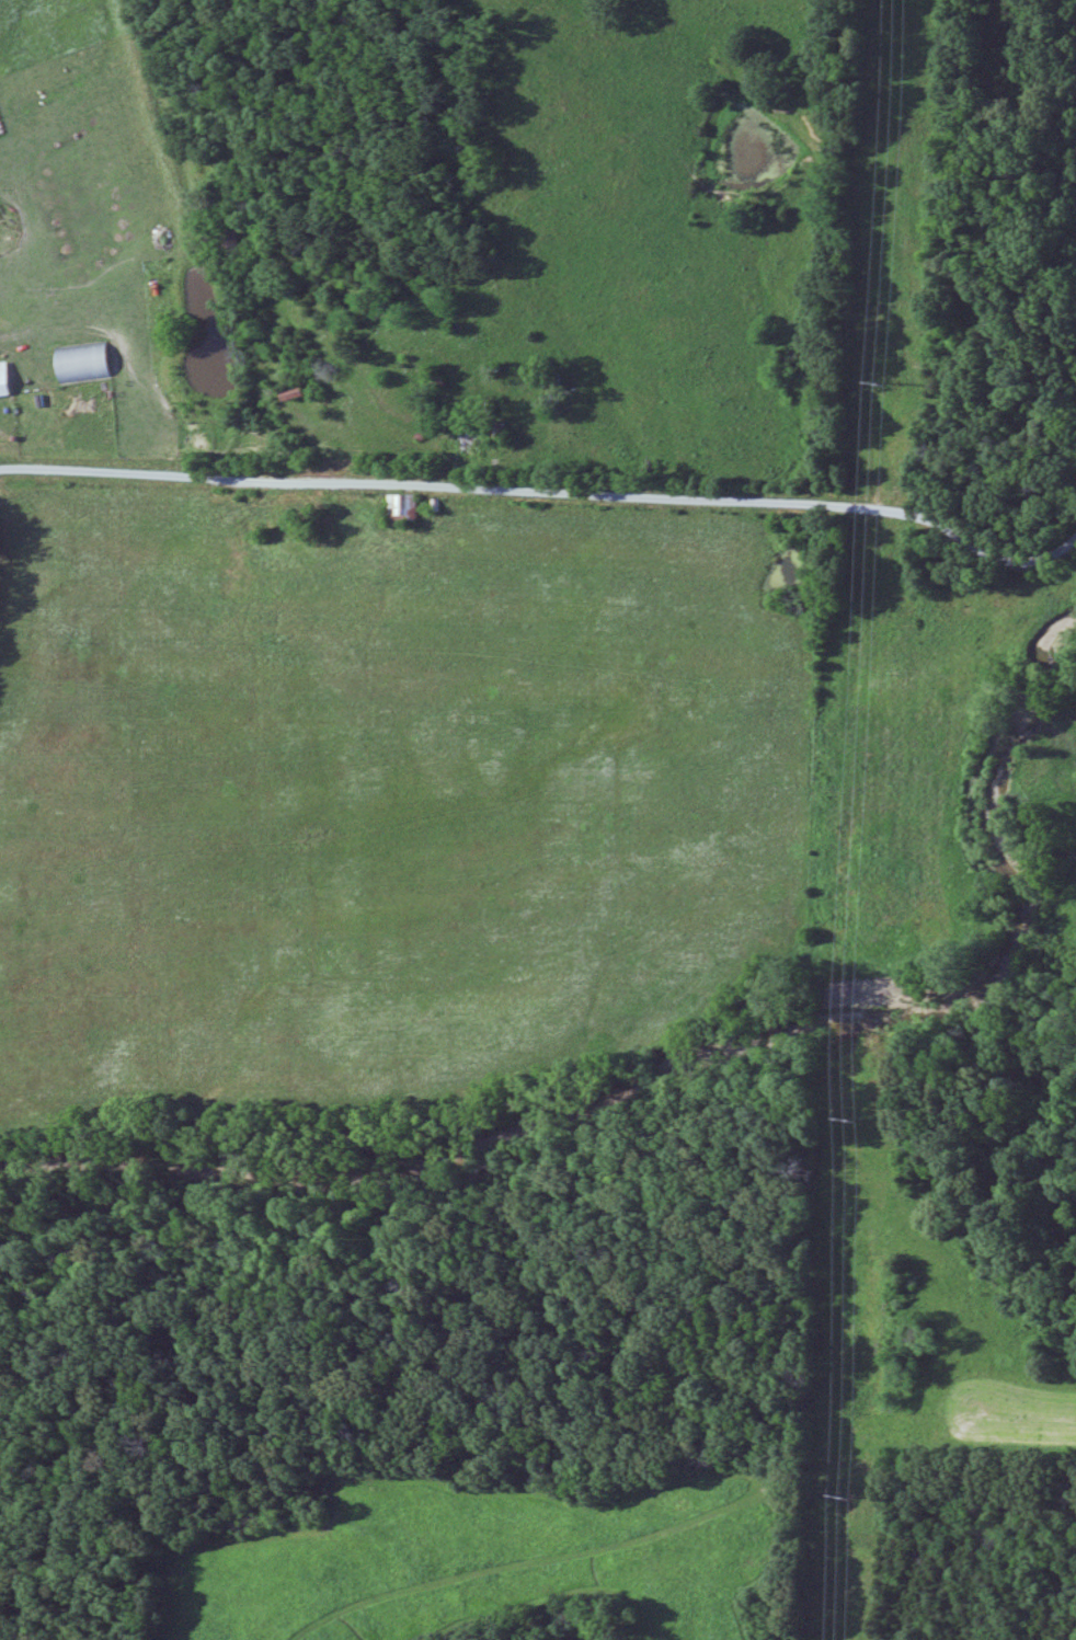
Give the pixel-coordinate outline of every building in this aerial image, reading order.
[(15,397),(12,364),(0,364),(0,398),(15,397)] [(464,456),(490,451),(486,432),(461,437),(464,456)] [(420,495),(391,495),(392,524),(421,524),(420,495)]
